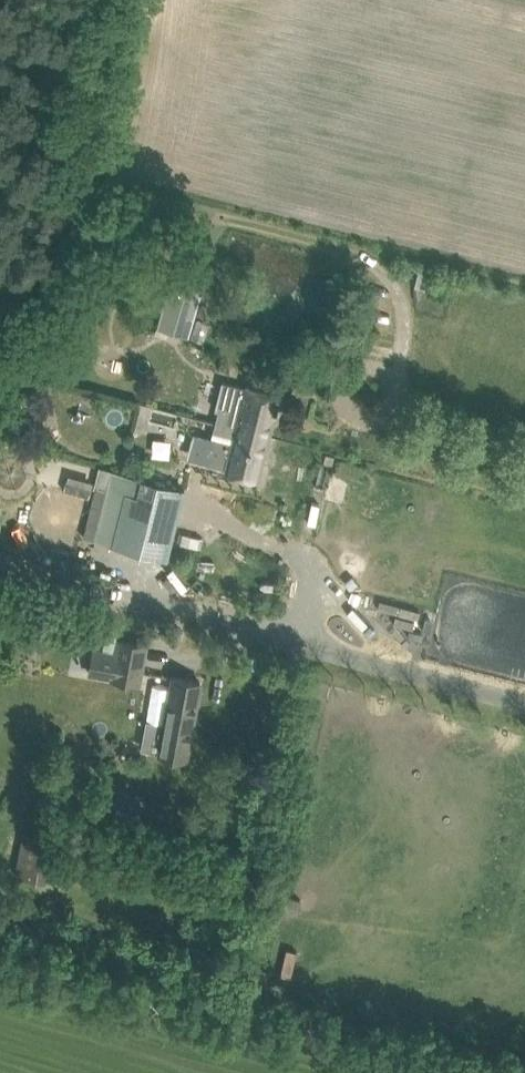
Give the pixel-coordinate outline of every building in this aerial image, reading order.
[(189,336),(206,274),(178,267),(161,328),(189,336)] [(220,411),(217,422),(270,435),(278,405),(282,391),(247,382),(246,386),(224,380),(216,411),(220,411)] [(259,480),(270,435),(217,422),(214,431),(233,436),(232,441),(213,436),(207,463),(227,468),(226,471),(259,480)] [(185,488),(130,475),(111,470),(106,491),(96,488),(86,529),(97,532),(95,540),(113,545),(167,559),(185,488)] [(64,490),(89,497),(92,486),(67,479),(64,490)] [(94,648),(89,674),(109,678),(109,680),(141,686),(149,642),(117,636),(116,643),(114,652),(94,648)] [(175,677),(162,753),(187,758),(201,681),(175,677)] [(116,810),(112,822),(137,831),(141,818),(116,810)] [(24,832),(16,874),(50,881),(58,839),(24,832)]
